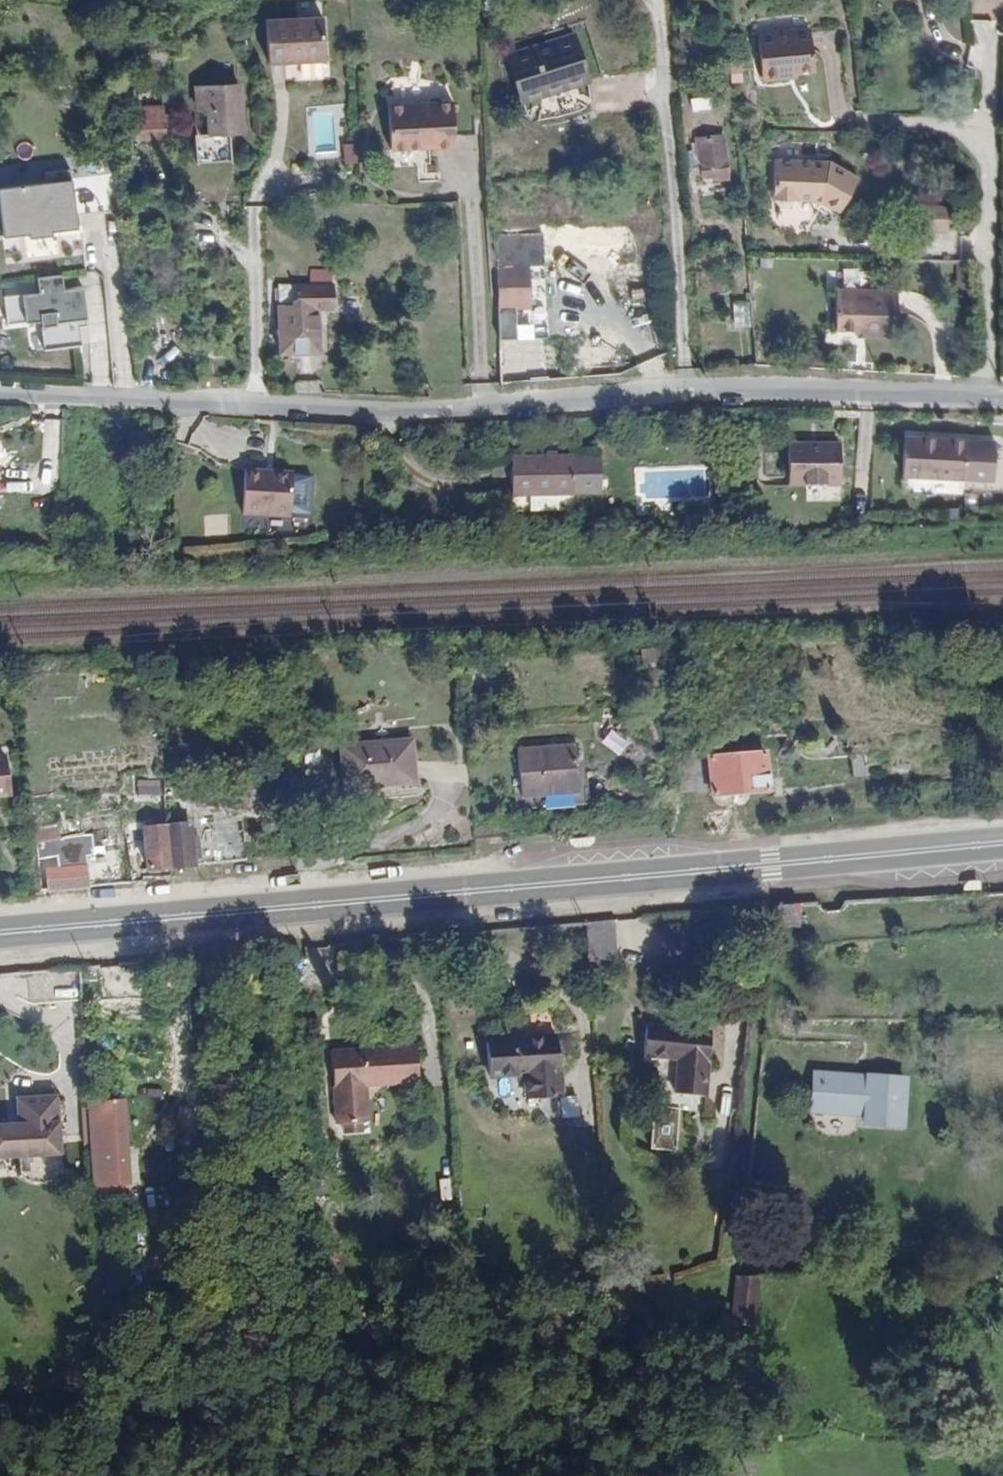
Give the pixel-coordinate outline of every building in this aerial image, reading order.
[(324,61),(322,19),(265,21),(267,64),(324,61)] [(975,36),(996,35),(996,20),(975,21),(975,36)] [(777,75),(777,69),(785,68),(809,66),(805,29),(752,34),(757,77),(777,75)] [(575,36),(503,59),(516,100),(533,95),(532,92),(587,75),(575,36)] [(223,85),(224,104),(238,102),(237,84),(223,85)] [(208,110),(209,131),(222,131),(240,130),(238,102),(224,104),(223,85),(195,87),(197,111),(208,110)] [(713,96),(692,98),(693,112),(715,109),(713,96)] [(451,105),(386,108),(388,151),(453,148),(451,105)] [(159,114),(159,107),(132,109),(134,135),(172,133),(171,113),(159,114)] [(333,109),(311,112),(316,150),(338,147),(333,109)] [(253,119),(253,136),(263,136),(262,119),(253,119)] [(222,139),(222,131),(209,131),(210,140),(222,139)] [(726,177),(721,136),(696,139),(700,179),(726,177)] [(345,146),(346,163),(358,163),(357,146),(345,146)] [(802,159),(774,158),(773,196),(782,203),(804,205),(802,159)] [(802,159),(804,205),(817,206),(827,196),(841,206),(844,176),(829,160),(802,159)] [(73,212),(69,174),(68,166),(42,168),(43,179),(0,183),(0,231),(25,229),(25,233),(48,231),(48,226),(74,224),(73,212)] [(114,170),(69,174),(73,212),(107,209),(106,189),(116,188),(114,170)] [(951,208),(921,207),(920,228),(951,228),(951,208)] [(58,238),(13,239),(13,255),(58,255),(58,238)] [(532,317),(530,272),(497,274),(499,319),(532,317)] [(39,292),(4,295),(7,325),(41,322),(43,345),(88,341),(83,287),(66,288),(64,274),(38,277),(39,292)] [(328,284),(278,285),(278,353),(316,352),(315,308),(329,308),(328,284)] [(848,306),(847,291),(833,291),(833,329),(850,329),(848,306)] [(847,291),(848,306),(893,303),(893,292),(847,291)] [(892,336),(893,303),(848,306),(850,329),(851,329),(861,330),(861,335),(892,336)] [(945,439),(907,438),(906,476),(948,478),(945,439)] [(945,439),(948,478),(968,478),(969,439),(945,439)] [(836,484),(836,446),(785,445),(785,484),(836,484)] [(573,458),(573,456),(510,457),(511,495),(530,495),(530,510),(556,510),(556,493),(573,493),(573,492),(600,492),(600,457),(573,458)] [(287,516),(289,472),(241,470),(239,513),(287,516)] [(647,661),(659,661),(659,649),(646,650),(647,661)] [(412,781),(409,742),(340,747),(343,789),(378,786),(377,783),(412,781)] [(574,793),(571,747),(516,751),(520,797),(574,793)] [(766,753),(707,758),(711,790),(712,796),(769,791),(766,753)] [(8,755),(0,756),(0,796),(12,794),(8,755)] [(695,791),(711,790),(707,758),(692,760),(695,791)] [(161,779),(162,796),(195,794),(194,778),(161,779)] [(169,866),(191,864),(191,858),(188,835),(187,826),(165,829),(169,866)] [(165,829),(141,832),(145,869),(169,866),(165,829)] [(251,842),(251,833),(243,834),(243,842),(251,842)] [(196,835),(188,835),(191,858),(198,857),(196,835)] [(23,856),(25,882),(38,881),(36,854),(23,856)] [(45,892),(86,888),(82,856),(67,857),(68,865),(43,868),(45,892)] [(741,909),(740,920),(758,919),(759,907),(741,909)] [(758,919),(740,920),(740,927),(757,926),(758,919)] [(299,948),(300,983),(337,982),(336,947),(299,948)] [(672,1094),(701,1096),(707,1035),(643,1028),(640,1056),(675,1060),(672,1094)] [(558,1097),(554,1038),(484,1043),(486,1076),(522,1074),(524,1100),(558,1097)] [(416,1081),(413,1044),(329,1050),(335,1123),(339,1122),(360,1121),(366,1120),(364,1085),(416,1081)] [(901,1127),(904,1080),(815,1074),(813,1112),(863,1115),(862,1124),(901,1127)] [(0,1119),(0,1155),(66,1153),(64,1092),(11,1094),(12,1118),(0,1119)] [(579,1095),(563,1096),(564,1117),(581,1115),(579,1095)] [(87,1105),(89,1152),(115,1151),(125,1151),(121,1103),(87,1105)] [(339,1132),(360,1131),(360,1121),(339,1122),(339,1132)] [(654,1122),(653,1148),(679,1150),(680,1134),(673,1133),(673,1123),(654,1122)] [(116,1184),(115,1151),(89,1152),(90,1186),(116,1184)] [(730,1322),(753,1325),(758,1276),(735,1274),(730,1322)]
